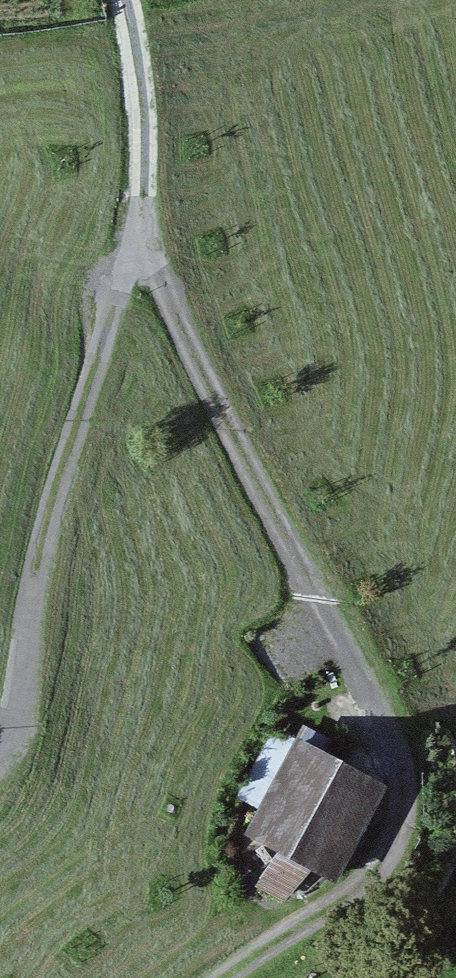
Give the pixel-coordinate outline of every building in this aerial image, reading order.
[(359,796),(287,754),(234,843),(306,885),(359,796)]
